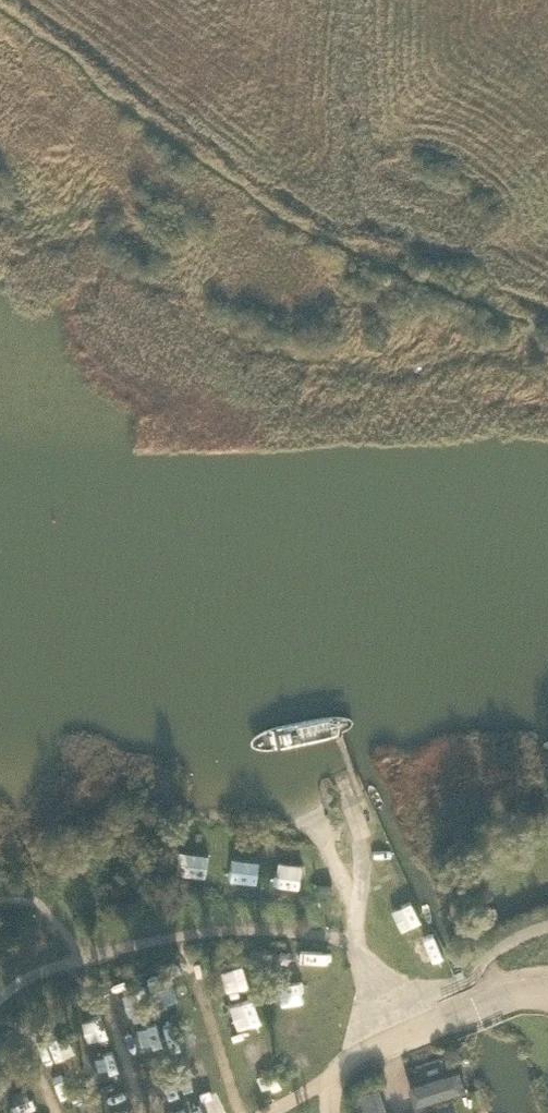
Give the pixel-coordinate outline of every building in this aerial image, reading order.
[(187,839),(183,862),(216,868),(220,844),(187,839)] [(242,844),(238,870),(265,874),(269,848),(242,844)] [(249,954),(226,961),(233,984),(256,977),(249,954)] [(181,994),(176,969),(155,973),(160,997),(181,994)] [(135,1015),(159,1007),(148,977),(124,985),(135,1015)] [(254,1018),(268,1015),(261,985),(247,988),(254,1018)] [(415,1071),(417,1090),(467,1084),(464,1062),(446,1064),(444,1050),(427,1052),(429,1069),(415,1071)] [(177,1059),(153,1064),(160,1095),(184,1090),(177,1059)] [(267,1081),(285,1075),(279,1059),(261,1065),(267,1081)] [(371,1112),(383,1112),(395,1109),(383,1075),(361,1083),(371,1112)]
